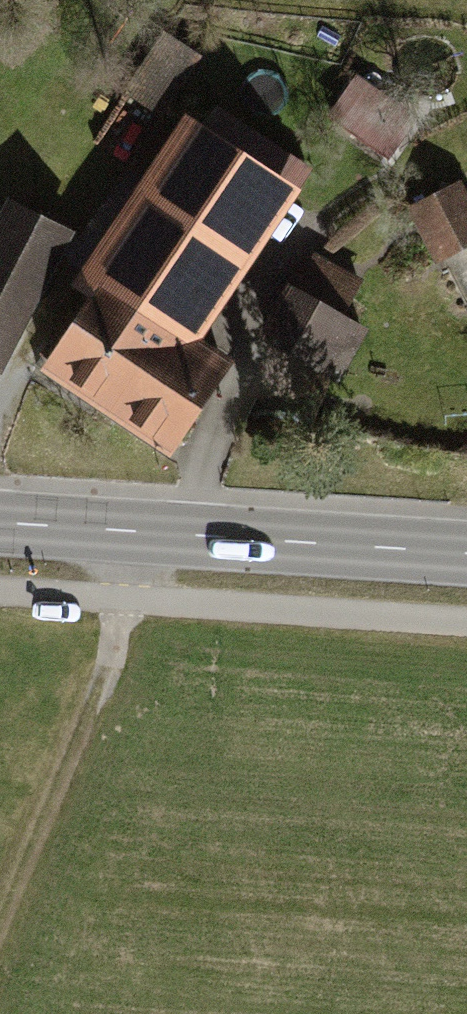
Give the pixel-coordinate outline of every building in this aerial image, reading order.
[(203,57),(158,29),(132,69),(177,97),(203,57)] [(101,270),(202,336),(301,185),(187,110),(75,280),(89,289),(101,270)] [(411,201),(441,258),(466,245),(466,190),(460,176),(411,201)] [(6,194),(0,206),(0,367),(73,229),(6,194)] [(389,290),(314,251),(297,282),(288,277),(258,333),(342,378),(389,290)] [(101,270),(89,289),(38,366),(171,453),(234,357),(202,336),(101,270)]
